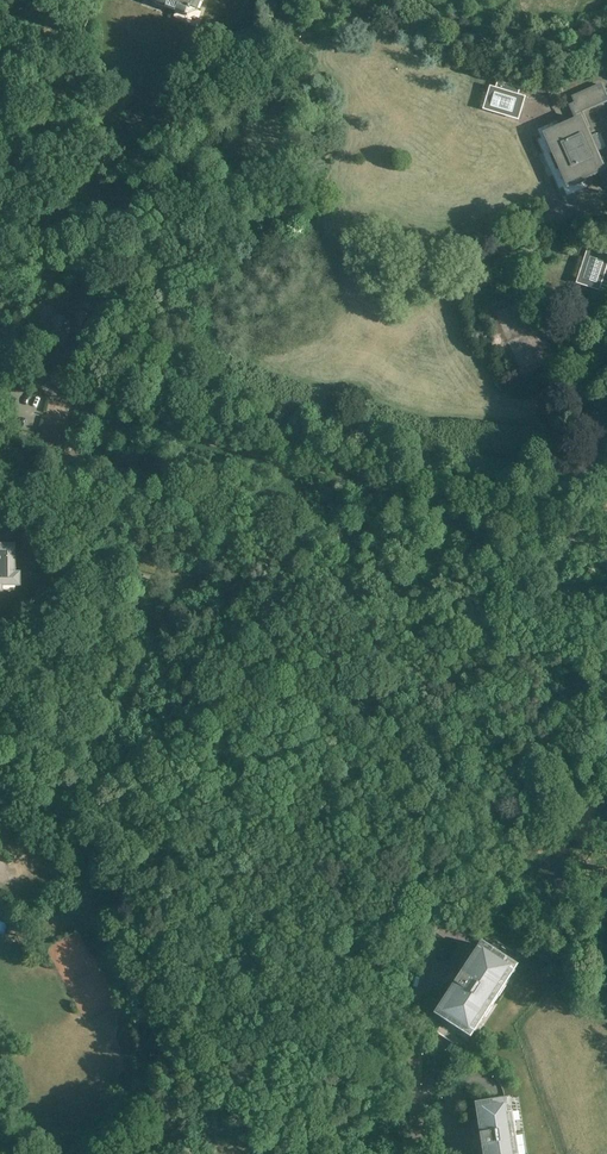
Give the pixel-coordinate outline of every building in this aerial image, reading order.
[(148,0),(156,3),(156,4),(186,16),(186,15),(194,18),(197,10),(199,11),(203,0),(148,0)] [(483,110),(519,120),(526,96),(519,94),(521,88),(497,81),(495,87),(490,86),(483,110)] [(571,96),(574,102),(568,105),(574,119),(543,133),(568,189),(599,175),(605,189),(606,188),(606,165),(603,157),(600,159),(597,151),(603,149),(596,134),(591,136),(588,129),(591,128),(584,113),(606,103),(606,94),(602,83),(571,96)] [(558,119),(542,126),(544,131),(560,124),(558,119)] [(576,283),(600,291),(602,286),(606,287),(606,254),(587,247),(576,283)] [(93,316),(82,312),(77,325),(88,330),(93,316)] [(48,326),(45,334),(47,335),(45,340),(55,344),(56,343),(63,346),(64,342),(66,343),(75,322),(55,314),(50,327),(48,326)] [(16,591),(16,585),(21,585),(21,574),(16,574),(15,546),(0,546),(0,591),(16,591)] [(450,1015),(446,1021),(460,1030),(464,1024),(473,1030),(481,1018),(483,1020),(485,1017),(482,1015),(503,983),(506,985),(508,982),(505,980),(513,969),(504,963),(508,957),(494,948),(490,954),(478,946),(438,1007),(450,1015)] [(475,1102),(484,1153),(520,1153),(513,1111),(507,1111),(506,1104),(492,1106),(491,1099),(475,1102)]
